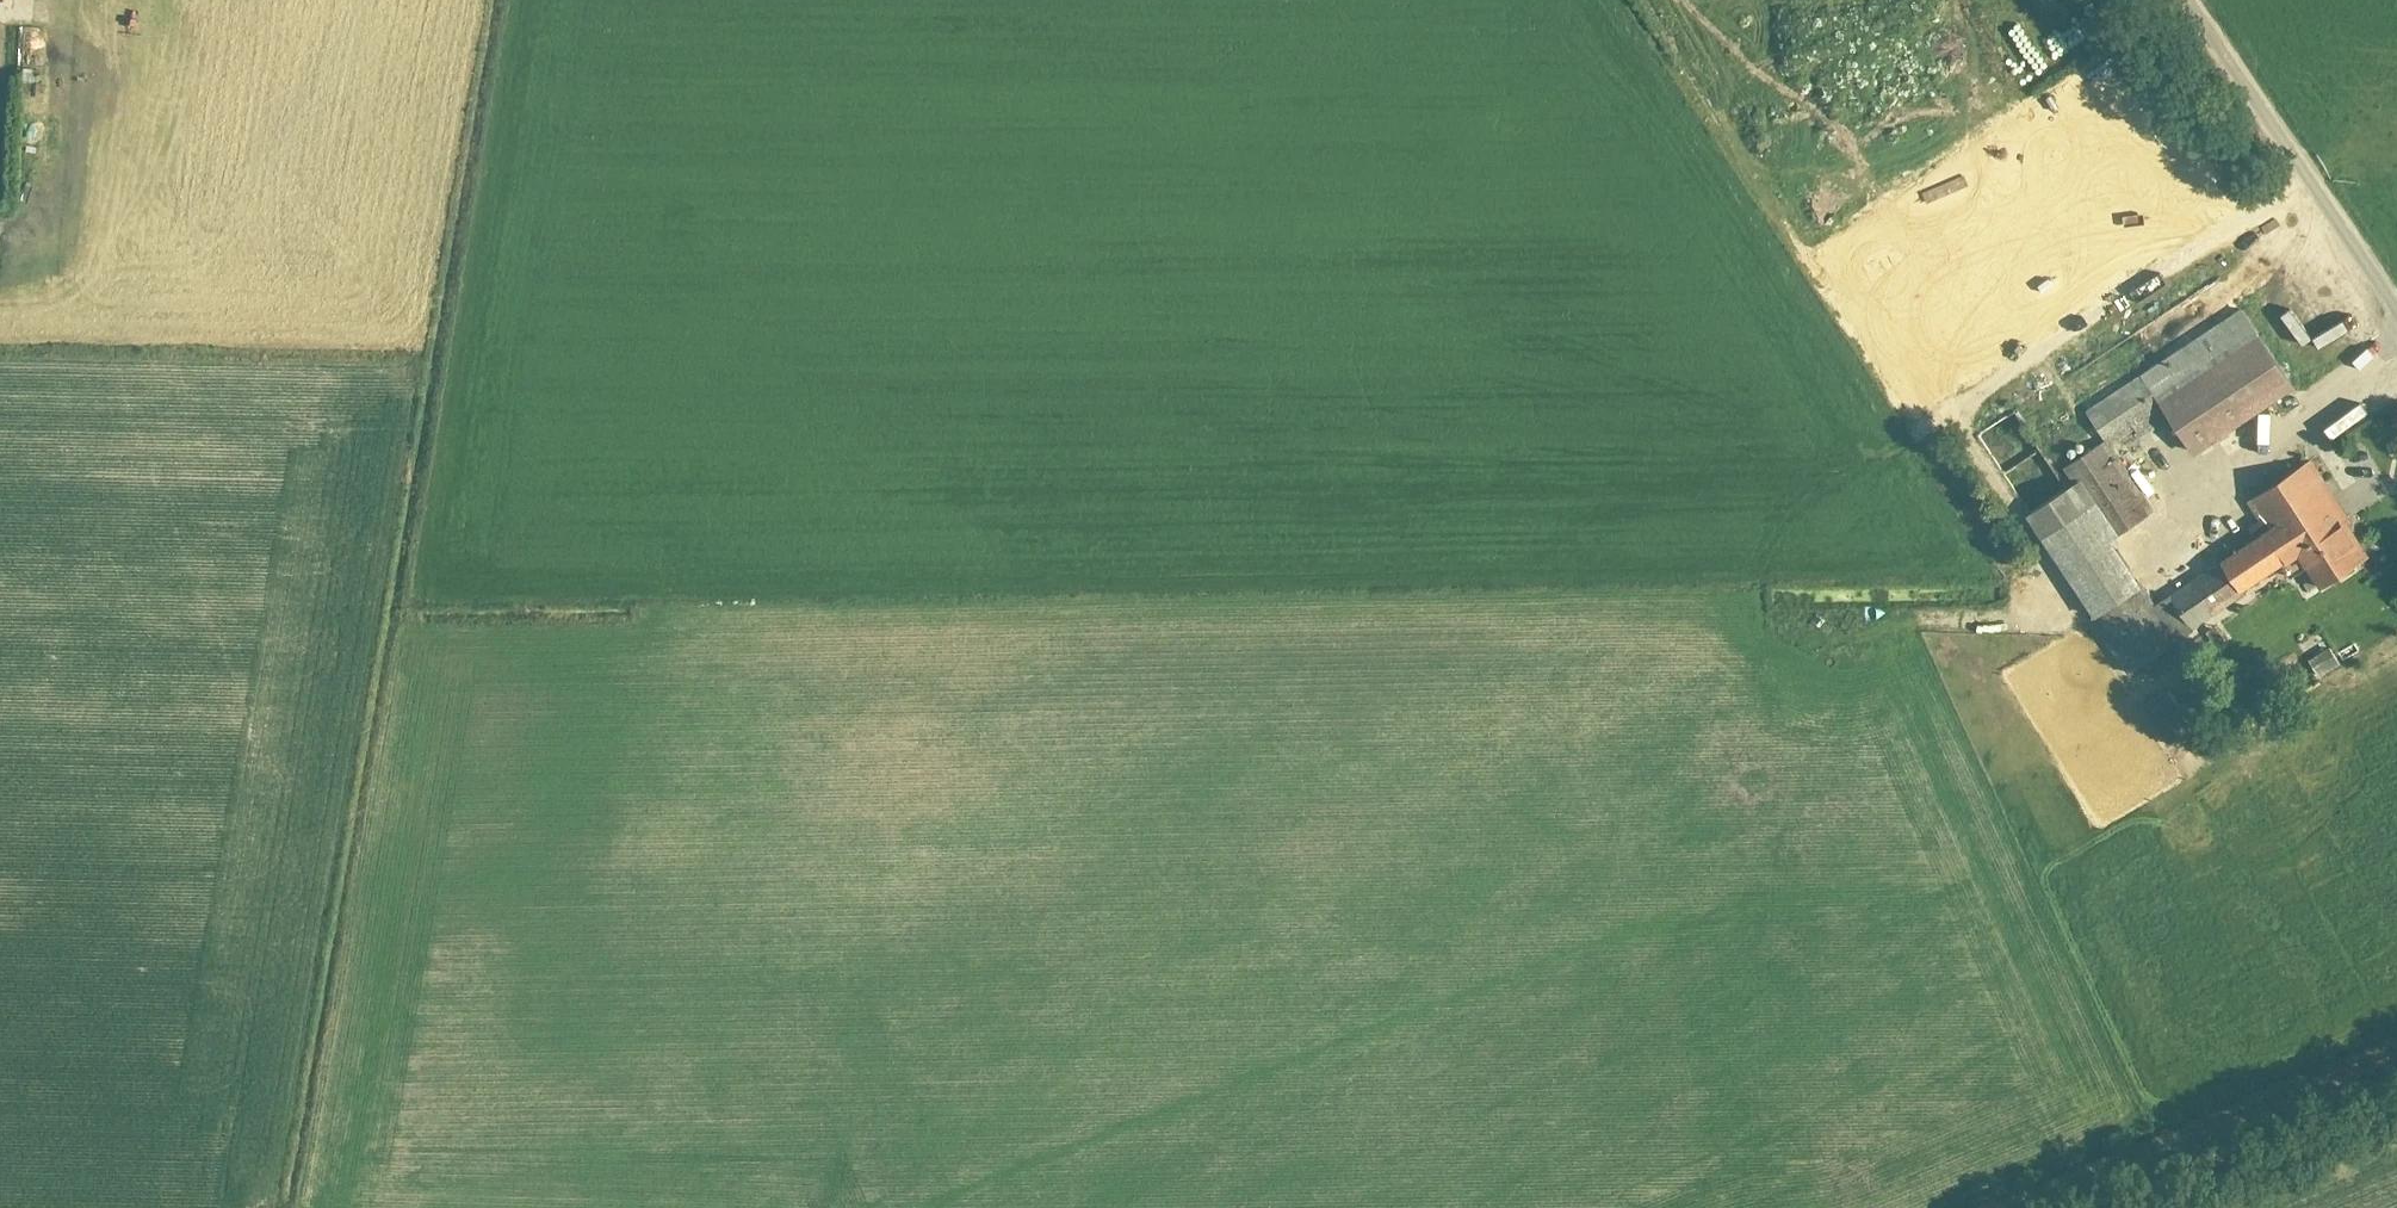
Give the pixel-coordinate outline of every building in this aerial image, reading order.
[(2127,677),(2238,602),(2214,566),(2151,609),(2109,547),(2155,516),(2109,447),(2131,432),(2139,443),(2165,426),(2187,460),(2297,386),(2244,308),(2079,418),(2099,447),(2060,473),(2071,488),(2022,521),(2127,677)] [(2263,533),(2214,566),(2238,602),(2291,566),(2314,599),(2371,561),(2307,466),(2246,507),(2263,533)]
